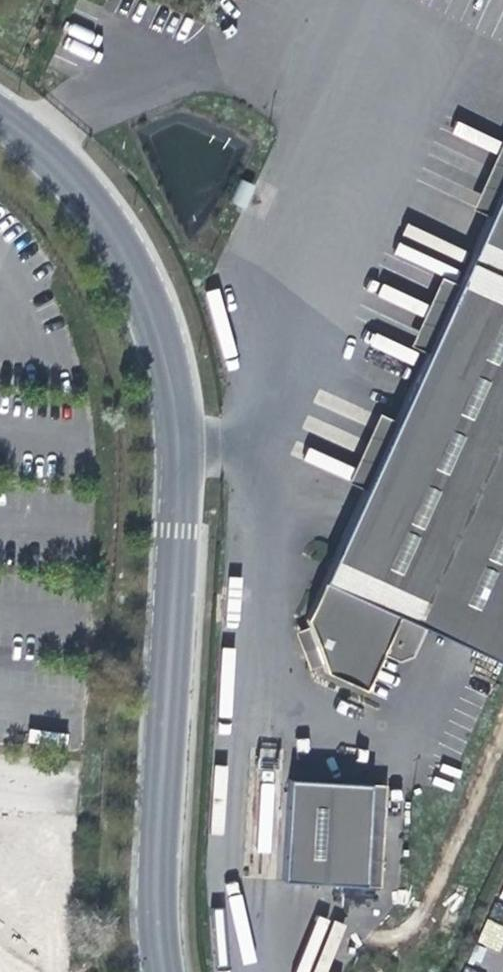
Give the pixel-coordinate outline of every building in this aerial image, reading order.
[(469,227),(501,158),(484,150),(452,219),(469,227)] [(480,685),(502,636),(502,154),(501,158),(469,227),(438,294),(407,363),(376,431),(344,499),(284,629),(288,637),(301,675),(304,682),(344,700),(361,664),(379,672),(393,667),(401,648),(480,685)] [(242,179),(232,200),(246,206),(256,185),(242,179)] [(407,363),(438,294),(422,286),(390,355),(407,363)] [(376,431),(359,423),(327,492),(344,499),(376,431)] [(343,896),(350,794),(267,789),(260,890),(343,896)] [(365,795),(350,794),(343,896),(358,897),(365,795)]
